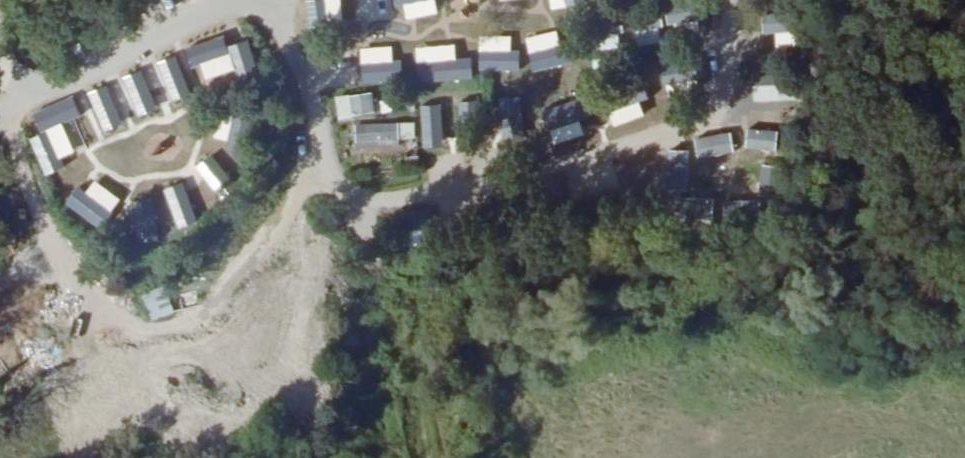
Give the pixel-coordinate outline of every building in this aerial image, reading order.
[(431,19),(468,18),(468,0),(430,0),(431,19)] [(489,11),(530,5),(530,0),(487,0),(489,11)] [(674,4),(673,36),(702,37),(703,5),(674,4)] [(415,30),(415,9),(374,10),(375,31),(415,30)] [(595,46),(659,44),(658,10),(594,12),(595,46)] [(201,36),(205,59),(222,56),(225,67),(247,63),(241,29),(201,36)] [(784,29),(770,29),(771,48),(784,48),(784,29)] [(436,58),(449,56),(451,71),(470,69),(466,35),(434,38),(436,58)] [(507,41),(508,75),(533,74),(532,40),(507,41)] [(420,44),(381,45),(381,69),(421,68),(420,44)] [(328,75),(342,74),(343,86),(368,84),(365,50),(326,53),(328,75)] [(661,82),(697,75),(694,55),(657,62),(661,82)] [(136,67),(100,85),(109,104),(145,86),(136,67)] [(213,76),(218,98),(252,90),(247,68),(213,76)] [(336,118),(374,111),(371,90),(332,97),(336,118)] [(132,113),(144,145),(171,136),(159,103),(132,113)] [(31,141),(70,126),(62,105),(23,121),(31,141)] [(752,126),(792,126),(792,111),(753,110),(752,126)] [(355,121),(355,143),(413,144),(413,122),(355,121)] [(462,125),(441,126),(442,152),(463,151),(462,125)] [(45,175),(81,162),(74,142),(38,156),(45,175)] [(165,143),(140,153),(152,185),(178,175),(165,143)] [(759,188),(762,166),(747,164),(744,186),(759,188)] [(84,183),(55,195),(62,214),(92,202),(84,183)] [(167,218),(191,211),(185,191),(161,198),(167,218)] [(142,227),(166,218),(158,199),(135,209),(142,227)] [(140,294),(151,322),(174,313),(163,285),(140,294)]
